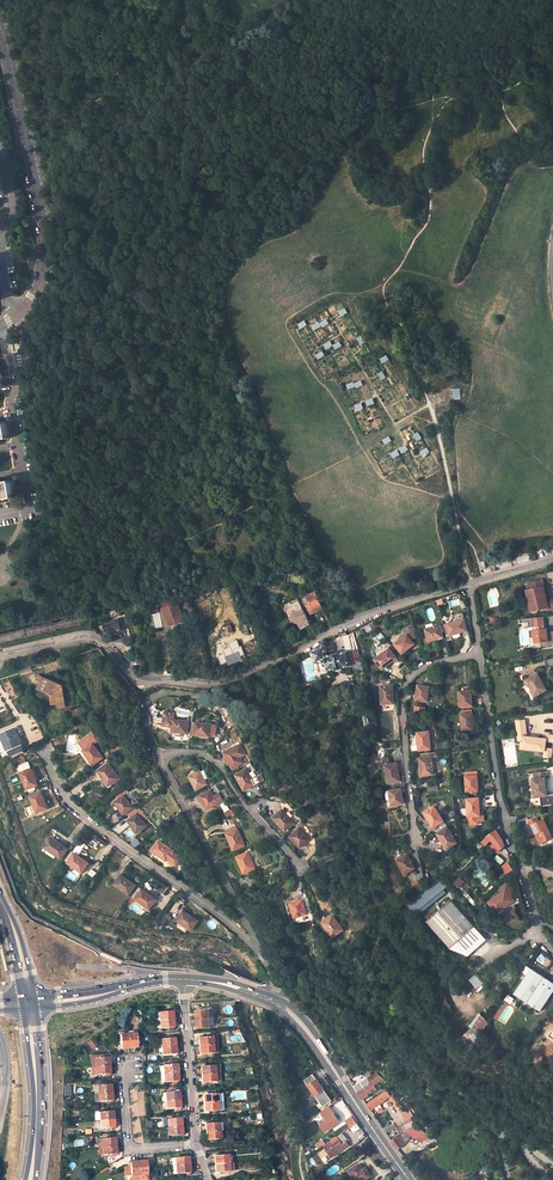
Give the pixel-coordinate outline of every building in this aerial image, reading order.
[(326,319),(312,326),(314,330),(328,323),(326,319)] [(19,372),(21,379),(26,378),(24,368),(18,369),(19,372)] [(460,399),(460,388),(452,388),(452,399),(460,399)] [(11,442),(8,426),(0,427),(0,444),(11,442)] [(15,498),(12,482),(0,484),(0,501),(15,498)] [(530,586),(531,592),(529,592),(533,608),(538,607),(539,613),(548,611),(549,613),(552,612),(552,602),(547,603),(546,598),(547,597),(547,596),(546,595),(547,594),(544,582),(530,586)] [(324,607),(317,592),(308,596),(314,611),(324,607)] [(173,605),(172,600),(162,603),(163,609),(173,605)] [(286,605),(289,613),(294,611),(302,629),(311,625),(300,600),(286,605)] [(142,608),(141,602),(131,604),(132,611),(142,608)] [(173,605),(163,609),(162,609),(167,626),(183,621),(177,604),(173,605)] [(112,620),(113,622),(105,624),(107,631),(115,629),(116,631),(121,629),(118,618),(112,620)] [(464,620),(447,625),(443,626),(444,631),(446,636),(450,634),(450,635),(467,631),(464,620)] [(544,651),(552,650),(552,634),(549,635),(548,631),(548,632),(547,632),(545,621),(545,620),(522,622),(523,626),(530,625),(531,630),(541,629),(542,632),(531,633),(532,640),(536,640),(537,646),(543,645),(544,651)] [(428,640),(442,637),(441,632),(444,631),(443,626),(439,627),(439,626),(426,629),(428,640)] [(405,636),(395,644),(402,653),(414,645),(410,639),(417,637),(413,627),(404,630),(405,636)] [(351,633),(347,635),(343,637),(348,650),(327,655),(323,646),(312,651),(316,663),(327,658),(331,668),(361,661),(351,633)] [(227,650),(228,653),(221,655),(224,663),(230,661),(231,663),(244,659),(243,656),(246,655),(243,646),(235,649),(234,648),(227,650)] [(382,669),(395,659),(388,650),(374,660),(382,669)] [(68,666),(66,658),(58,661),(61,669),(68,666)] [(57,661),(44,665),(47,673),(56,670),(56,671),(60,670),(57,661)] [(60,703),(60,707),(66,706),(63,685),(39,675),(37,680),(41,681),(39,688),(50,693),(51,693),(52,694),(52,695),(52,696),(54,704),(60,703)] [(549,692),(545,686),(542,681),(539,675),(527,682),(530,688),(531,688),(534,693),(533,693),(536,699),(549,692)] [(417,685),(416,700),(427,702),(429,687),(417,685)] [(393,703),(393,686),(381,687),(381,704),(393,703)] [(471,708),(470,691),(459,692),(460,707),(461,709),(471,708)] [(460,714),(462,732),(473,731),(472,713),(471,713),(471,710),(461,711),(461,714),(460,714)] [(188,722),(174,720),(175,713),(165,712),(163,725),(173,727),(172,732),(182,733),(191,734),(192,725),(188,724),(188,722)] [(231,713),(226,718),(234,726),(239,721),(236,717),(231,713)] [(195,723),(194,734),(209,737),(209,735),(210,725),(195,723)] [(547,735),(547,739),(527,736),(525,723),(516,724),(518,740),(522,740),(521,747),(545,750),(544,757),(552,758),(552,735),(547,735)] [(23,743),(16,727),(2,733),(8,749),(23,743)] [(83,750),(92,743),(99,738),(94,732),(78,743),(83,750)] [(428,732),(416,734),(418,745),(413,745),(411,746),(411,748),(412,750),(413,751),(430,750),(428,732)] [(82,751),(93,765),(103,758),(92,743),(83,750),(82,751)] [(234,748),(225,754),(233,769),(243,763),(244,767),(249,764),(250,763),(248,759),(242,762),(240,759),(245,756),(240,746),(235,749),(234,748)] [(437,757),(436,753),(420,754),(421,758),(419,759),(420,768),(421,776),(432,775),(431,758),(437,757)] [(118,778),(108,764),(97,771),(108,786),(118,778)] [(249,764),(244,767),(246,770),(236,776),(244,790),(259,783),(249,764)] [(386,766),(389,783),(399,781),(396,764),(386,766)] [(217,784),(216,783),(215,784),(206,767),(189,776),(196,789),(206,784),(209,789),(217,784)] [(38,785),(30,769),(20,773),(27,790),(38,785)] [(465,772),(466,795),(476,794),(476,791),(478,791),(476,771),(465,772)] [(538,779),(546,778),(549,777),(548,771),(537,773),(538,779)] [(546,778),(533,780),(536,797),(541,797),(543,806),(552,805),(552,795),(549,795),(546,778)] [(197,798),(199,802),(202,800),(207,809),(220,802),(227,817),(234,814),(230,807),(230,808),(217,784),(209,789),(210,790),(200,796),(197,798)] [(401,790),(390,792),(385,793),(387,802),(391,801),(392,806),(403,804),(401,790)] [(48,808),(41,792),(31,797),(37,812),(48,808)] [(115,802),(124,814),(127,812),(129,816),(139,809),(140,808),(135,802),(131,805),(124,796),(125,795),(124,792),(117,797),(119,799),(115,802)] [(480,816),(478,798),(467,799),(468,825),(478,824),(478,816),(480,816)] [(302,822),(286,806),(282,810),(282,809),(273,817),(285,831),(293,823),(297,827),(302,822)] [(446,826),(434,807),(424,813),(436,832),(446,826)] [(128,820),(137,832),(146,826),(138,815),(142,812),(139,809),(129,816),(131,818),(128,820)] [(550,838),(544,819),(538,821),(530,823),(533,832),(535,831),(538,841),(550,838)] [(302,822),(297,827),(298,828),(290,836),(300,847),(314,835),(302,822)] [(457,843),(447,828),(438,834),(447,850),(457,843)] [(244,845),(237,830),(228,834),(234,849),(244,845)] [(504,839),(497,830),(488,837),(482,842),(485,845),(491,840),(494,843),(501,849),(507,846),(506,843),(504,839)] [(45,846),(62,858),(68,849),(51,836),(45,846)] [(173,851),(158,841),(151,850),(166,861),(168,858),(176,865),(180,859),(172,852),(173,851)] [(490,846),(497,852),(501,849),(494,843),(490,846)] [(75,853),(68,863),(82,873),(89,863),(75,853)] [(255,868),(248,853),(237,857),(244,873),(255,868)] [(414,868),(406,855),(396,862),(404,875),(414,868)] [(88,874),(93,877),(101,864),(96,861),(88,874)] [(509,862),(504,865),(503,866),(507,873),(514,869),(509,862)] [(136,884),(122,874),(115,884),(129,894),(136,884)] [(413,911),(446,886),(440,879),(408,905),(413,911)] [(411,884),(414,893),(422,888),(418,881),(411,884)] [(498,912),(514,900),(511,895),(514,893),(508,884),(501,889),(503,892),(490,901),(498,912)] [(157,899),(140,887),(133,897),(149,909),(157,899)] [(302,916),(304,922),(312,919),(306,899),(291,903),(295,918),(302,916)] [(486,938),(452,900),(441,910),(435,916),(433,913),(428,918),(431,920),(428,922),(451,948),(468,955),(486,938)] [(198,921),(184,910),(177,920),(191,930),(198,921)] [(323,921),(333,937),(343,930),(333,915),(323,921)] [(552,990),(552,981),(532,967),(516,991),(541,1009),(552,990)] [(280,985),(285,990),(288,986),(283,982),(280,985)] [(432,989),(441,1014),(450,1011),(441,985),(432,989)] [(196,1010),(197,1018),(214,1016),(213,1008),(196,1010)] [(157,1012),(158,1021),(173,1019),(172,1011),(157,1012)] [(470,1042),(489,1024),(480,1014),(468,1025),(470,1028),(463,1035),(470,1042)] [(214,1016),(197,1018),(197,1026),(215,1025),(214,1016)] [(158,1029),(173,1028),(173,1019),(158,1021),(158,1029)] [(468,1044),(455,1026),(449,1030),(462,1048),(468,1044)] [(126,1034),(126,1031),(119,1032),(120,1035),(119,1035),(120,1048),(128,1048),(127,1034),(126,1034)] [(128,1034),(127,1034),(128,1048),(137,1047),(136,1033),(135,1033),(135,1031),(128,1031),(128,1034)] [(198,1038),(199,1046),(212,1045),(211,1037),(198,1038)] [(92,1049),(97,1046),(92,1038),(87,1042),(92,1049)] [(159,1048),(175,1047),(174,1038),(158,1039),(159,1048)] [(212,1045),(199,1046),(200,1054),(217,1053),(216,1045),(212,1045)] [(175,1047),(159,1048),(159,1056),(176,1055),(175,1047)] [(91,1059),(91,1068),(109,1066),(109,1058),(107,1058),(106,1055),(93,1056),(91,1059)] [(201,1067),(201,1075),(219,1073),(219,1065),(201,1067)] [(109,1066),(91,1068),(92,1076),(110,1074),(109,1066)] [(160,1067),(160,1075),(177,1074),(176,1066),(160,1067)] [(368,1093),(375,1088),(373,1084),(381,1078),(377,1072),(368,1077),(371,1082),(364,1088),(360,1082),(354,1087),(356,1090),(363,1099),(369,1095),(368,1093)] [(219,1073),(201,1075),(202,1083),(215,1082),(215,1083),(219,1083),(220,1082),(219,1073)] [(160,1075),(161,1083),(177,1082),(177,1074),(160,1075)] [(313,1074),(297,1086),(298,1089),(306,1083),(311,1090),(308,1092),(310,1095),(313,1093),(317,1098),(318,1099),(325,1095),(322,1091),(324,1089),(313,1074)] [(94,1088),(95,1095),(111,1093),(111,1085),(109,1085),(109,1084),(98,1085),(98,1086),(95,1087),(96,1088),(94,1088)] [(391,1096),(387,1090),(366,1104),(370,1110),(388,1098),(391,1103),(395,1100),(392,1095),(391,1096)] [(97,1103),(112,1102),(111,1093),(95,1095),(95,1101),(97,1101),(97,1103)] [(178,1093),(162,1094),(162,1102),(179,1101),(178,1093)] [(221,1094),(203,1095),(203,1104),(222,1102),(221,1094)] [(401,1107),(396,1100),(395,1100),(391,1103),(397,1111),(401,1107)] [(179,1101),(162,1102),(163,1110),(180,1109),(179,1101)] [(203,1104),(204,1111),(222,1110),(222,1102),(203,1104)] [(321,1112),(332,1127),(340,1121),(329,1106),(321,1112)] [(410,1122),(413,1121),(409,1112),(406,1109),(405,1109),(404,1108),(400,1111),(406,1124),(410,1122)] [(113,1120),(113,1112),(100,1113),(95,1113),(95,1121),(97,1121),(113,1120)] [(349,1127),(355,1124),(352,1117),(345,1121),(349,1127)] [(180,1119),(163,1121),(163,1129),(181,1127),(180,1119)] [(98,1129),(114,1128),(113,1120),(97,1121),(98,1129)] [(402,1126),(404,1131),(405,1133),(410,1136),(411,1134),(420,1140),(431,1134),(415,1126),(413,1121),(410,1122),(406,1124),(402,1126)] [(223,1130),(222,1122),(205,1124),(206,1132),(223,1130)] [(163,1129),(164,1137),(181,1136),(181,1127),(163,1129)] [(223,1139),(223,1130),(206,1132),(206,1140),(223,1139)] [(392,1140),(397,1148),(406,1142),(401,1134),(392,1140)] [(410,1136),(420,1143),(422,1147),(408,1153),(409,1154),(437,1142),(431,1134),(420,1140),(411,1134),(410,1136)] [(332,1156),(349,1144),(346,1140),(342,1143),(340,1140),(337,1136),(324,1145),(332,1156)] [(98,1141),(99,1148),(116,1146),(115,1138),(102,1140),(102,1141),(98,1141)] [(117,1155),(116,1146),(99,1148),(99,1155),(103,1155),(103,1156),(117,1155)] [(226,1155),(213,1156),(213,1164),(227,1163),(226,1155)] [(189,1157),(172,1158),(172,1166),(189,1165),(189,1157)] [(139,1179),(148,1179),(146,1161),(138,1162),(139,1179)] [(138,1162),(128,1163),(128,1167),(124,1167),(125,1177),(131,1176),(131,1179),(139,1179),(138,1162)] [(231,1163),(227,1163),(213,1164),(214,1172),(231,1171),(231,1163)] [(359,1164),(349,1171),(355,1179),(365,1179),(371,1176),(366,1168),(363,1170),(359,1164)] [(189,1165),(172,1166),(173,1174),(190,1173),(189,1165)]
